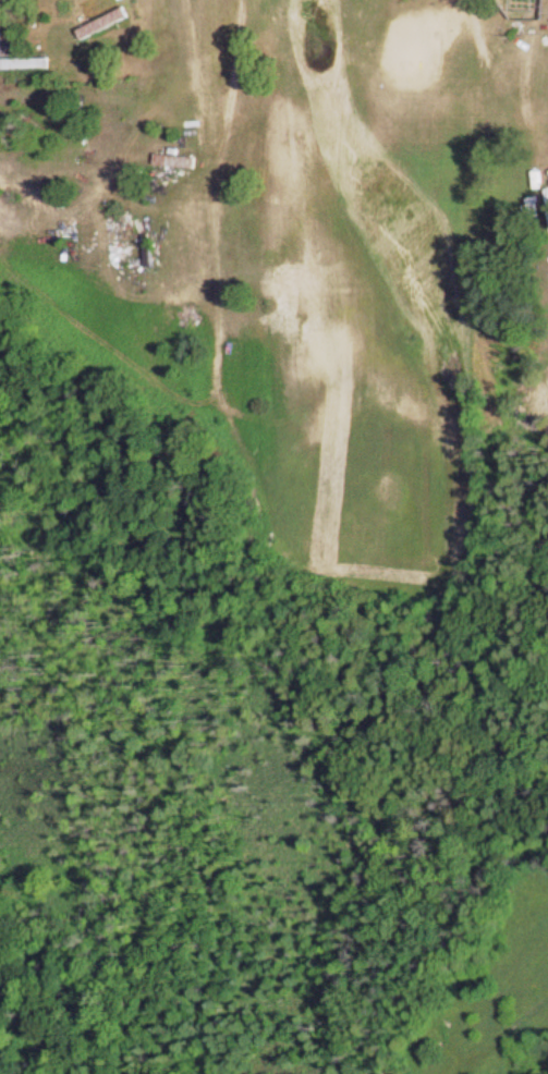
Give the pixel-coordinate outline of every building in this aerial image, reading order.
[(132,20),(127,10),(82,33),(87,43),(132,20)] [(30,59),(30,35),(4,35),(4,59),(30,59)]
